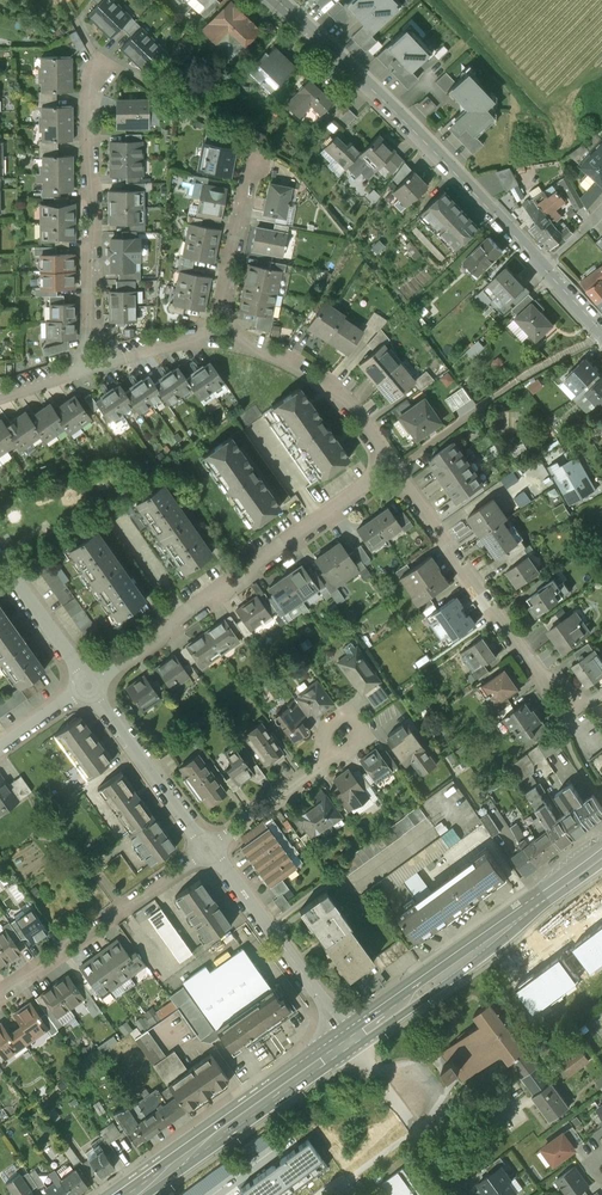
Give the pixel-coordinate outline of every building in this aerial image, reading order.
[(112,0),(103,0),(98,5),(87,16),(99,27),(119,7),(112,0)] [(200,13),(206,6),(207,7),(213,0),(189,0),(187,3),(188,3),(188,2),(200,13)] [(215,8),(220,3),(217,0),(213,0),(207,7),(206,6),(200,13),(199,13),(205,19),(215,8)] [(232,5),(233,4),(229,0),(223,0),(220,3),(215,8),(222,14),(231,5),(232,5)] [(347,6),(360,20),(381,0),(353,0),(347,6)] [(360,20),(365,25),(373,34),(374,33),(389,18),(398,10),(393,5),(396,2),(394,0),(381,0),(360,20)] [(232,5),(231,5),(222,14),(204,32),(213,41),(226,28),(244,46),(259,31),(232,5)] [(119,7),(99,27),(111,38),(121,27),(130,18),(119,7)] [(130,18),(121,27),(126,33),(136,22),(131,17),(130,18)] [(412,20),(403,29),(404,31),(412,31),(421,40),(426,35),(412,20)] [(136,22),(126,33),(131,38),(141,28),(141,27),(136,22)] [(373,34),(365,25),(351,38),(366,53),(368,51),(377,42),(372,37),(375,34),(374,33),(373,34)] [(152,39),(141,28),(131,38),(121,48),(132,60),(152,39)] [(76,31),(69,35),(78,51),(85,47),(76,31)] [(404,31),(386,48),(396,58),(391,63),(392,64),(396,68),(397,69),(402,64),(410,73),(411,72),(432,52),(421,40),(412,31),(404,31)] [(152,39),(132,60),(144,71),(154,60),(164,51),(152,39)] [(377,42),(368,51),(373,56),(383,46),(378,41),(377,42)] [(444,46),(434,56),(438,61),(449,51),(444,46)] [(396,58),(386,48),(377,57),(387,69),(392,64),(391,63),(396,58)] [(164,50),(164,51),(154,60),(159,65),(170,55),(164,50)] [(262,83),(261,84),(271,94),(295,70),(276,50),(263,62),(260,59),(249,70),(262,83)] [(43,75),(70,75),(70,68),(71,68),(71,57),(41,58),(41,67),(43,67),(43,75)] [(397,69),(396,68),(391,73),(408,90),(419,80),(411,72),(410,73),(402,64),(397,69)] [(456,84),(448,92),(458,103),(461,100),(464,104),(464,115),(458,120),(464,126),(475,138),(476,137),(491,124),(491,123),(492,99),(478,84),(480,82),(469,71),(456,84)] [(446,73),(436,83),(446,94),(448,92),(456,84),(446,73)] [(70,82),(70,75),(43,75),(43,83),(41,83),(41,92),(41,93),(56,92),(71,92),(71,82),(70,82)] [(324,114),(328,110),(333,104),(327,99),(310,82),(299,92),(300,93),(287,106),(299,118),(314,104),(324,114)] [(328,110),(333,116),(343,104),(332,93),(327,99),(333,104),(328,110)] [(56,99),(38,100),(38,107),(41,107),(56,106),(56,99)] [(147,100),(117,101),(117,128),(144,127),(144,117),(147,117),(147,100)] [(333,116),(332,117),(346,130),(358,118),(343,104),(333,116)] [(41,107),(42,116),(43,116),(43,124),(71,124),(71,117),(71,106),(56,106),(41,107)] [(71,124),(43,124),(43,132),(42,132),(42,141),(42,142),(57,141),(72,141),(72,130),(71,131),(71,124)] [(464,126),(459,130),(454,125),(449,130),(473,155),(483,145),(476,137),(475,138),(464,126)] [(207,132),(204,144),(220,147),(222,135),(207,132)] [(361,155),(347,169),(357,179),(362,174),(368,181),(396,153),(379,136),(361,155)] [(141,143),(141,142),(125,142),(110,142),(110,151),(110,155),(110,159),(139,159),(139,144),(141,143)] [(347,169),(361,155),(354,148),(351,145),(350,143),(334,159),(342,166),(346,170),(347,169)] [(601,182),(601,143),(594,152),(593,152),(597,156),(586,168),(593,174),(588,174),(582,179),(581,183),(587,188),(598,179),(601,182)] [(208,159),(206,170),(229,174),(234,150),(220,147),(204,144),(201,158),(208,159)] [(57,148),(39,149),(39,157),(42,157),(42,156),(57,156),(57,148)] [(578,161),(586,168),(597,156),(593,152),(594,152),(590,148),(578,161)] [(42,156),(42,157),(42,165),(44,165),(44,173),(71,173),(71,166),(72,166),(72,155),(57,156),(42,156)] [(208,159),(201,158),(199,169),(206,170),(208,159)] [(139,159),(110,159),(111,163),(110,163),(110,168),(111,168),(111,176),(126,176),(142,176),(142,174),(139,174),(139,159)] [(340,179),(346,170),(342,166),(334,174),(340,179)] [(409,178),(414,174),(408,168),(396,179),(400,183),(402,182),(404,183),(407,180),(406,180),(408,178),(409,178)] [(516,186),(519,185),(511,169),(496,173),(506,192),(510,190),(516,186)] [(71,173),(44,173),(44,181),(43,181),(43,190),(43,191),(58,190),(73,190),(73,180),(71,180),(71,173)] [(419,196),(422,200),(428,194),(425,190),(427,188),(414,174),(409,178),(408,178),(406,180),(407,180),(404,183),(394,193),(400,200),(395,206),(401,213),(419,196)] [(568,175),(561,180),(577,210),(584,205),(568,175)] [(585,204),(601,190),(601,182),(598,179),(587,188),(579,193),(585,204)] [(142,183),(128,183),(129,190),(143,190),(143,192),(145,191),(144,183),(142,183)] [(264,214),(285,218),(291,188),(270,184),(264,214)] [(218,214),(221,212),(225,192),(223,190),(221,189),(219,187),(215,186),(212,187),(206,186),(203,188),(202,193),(204,195),(202,196),(199,208),(201,211),(218,214)] [(523,198),(516,186),(510,190),(517,202),(523,198)] [(43,191),(43,190),(40,190),(40,198),(53,198),(58,198),(58,190),(43,191)] [(143,223),(143,192),(143,190),(129,190),(109,191),(109,225),(129,224),(143,224),(143,223)] [(558,207),(564,201),(558,191),(552,196),(553,198),(551,199),(543,191),(533,199),(543,211),(551,204),(553,207),(556,205),(558,207)] [(421,214),(456,250),(478,229),(460,209),(456,213),(451,208),(455,204),(443,192),(421,214)] [(533,199),(530,201),(529,199),(522,205),(538,222),(530,229),(536,235),(551,221),(551,220),(543,211),(533,199)] [(456,213),(460,209),(455,204),(451,208),(456,213)] [(551,204),(543,211),(551,220),(551,221),(553,224),(562,217),(553,207),(551,204)] [(73,205),(68,205),(53,205),(41,205),(41,222),(73,222),(73,205)] [(201,211),(199,212),(198,217),(202,218),(217,221),(218,214),(201,211)] [(440,265),(456,250),(421,214),(414,221),(420,226),(411,234),(440,265)] [(185,223),(189,224),(189,223),(200,225),(202,218),(198,217),(187,215),(185,223)] [(551,221),(536,235),(543,243),(557,229),(553,224),(551,221)] [(73,222),(41,222),(42,239),(54,239),(69,239),(73,239),(73,222)] [(143,224),(129,224),(129,232),(136,232),(145,232),(145,223),(143,223),(143,224)] [(189,224),(186,240),(216,246),(219,229),(200,225),(189,223),(189,224)] [(274,223),(273,230),(287,233),(288,226),(274,223)] [(560,233),(563,237),(566,241),(573,233),(568,226),(560,233)] [(252,250),(282,256),(284,247),(286,248),(287,245),(285,244),(287,233),(273,230),(256,227),(252,250)] [(557,229),(543,243),(550,250),(563,237),(560,233),(557,229)] [(139,239),(136,239),(121,239),(111,239),(111,271),(118,271),(133,271),(133,261),(139,261),(139,239)] [(489,239),(475,253),(488,266),(502,252),(489,239)] [(186,240),(182,255),(182,256),(194,259),(213,263),(216,246),(186,240)] [(406,248),(410,253),(415,248),(411,243),(406,248)] [(56,254),(56,247),(54,247),(34,247),(34,256),(40,256),(40,255),(56,254)] [(40,271),(72,271),(74,270),(73,256),(72,254),(56,254),(40,255),(40,256),(40,271)] [(179,254),(178,263),(192,266),(194,259),(182,256),(182,255),(179,254)] [(280,270),(280,271),(284,272),(286,264),(269,261),(267,268),(280,270)] [(176,271),(179,272),(180,270),(191,273),(192,266),(178,263),(176,271)] [(245,287),(275,293),(280,271),(280,270),(267,268),(249,264),(245,287)] [(499,295),(507,303),(509,305),(527,287),(517,278),(516,279),(506,269),(474,300),(484,310),(499,295)] [(179,272),(176,288),(207,294),(210,276),(191,273),(180,270),(179,272)] [(597,272),(598,272),(597,270),(580,284),(586,291),(600,280),(601,279),(597,272)] [(74,273),(72,271),(40,271),(41,287),(41,288),(43,288),(56,288),(73,288),(74,286),(74,273)] [(140,271),(133,271),(118,271),(118,281),(140,280),(140,271)] [(586,291),(598,304),(601,301),(601,283),(600,280),(586,291)] [(271,317),(271,316),(275,293),(245,287),(240,311),(258,315),(271,317)] [(504,317),(511,311),(528,294),(531,292),(527,287),(509,305),(507,303),(498,311),(504,317)] [(56,288),(43,288),(43,296),(49,296),(56,296),(56,288)] [(207,294),(176,288),(173,303),(173,305),(184,307),(203,310),(207,294)] [(110,291),(110,307),(135,307),(135,291),(110,291)] [(511,311),(517,317),(534,301),(528,294),(511,311)] [(56,296),(49,296),(49,304),(50,304),(64,304),(64,296),(56,296)] [(534,301),(517,317),(531,332),(528,334),(536,343),(554,326),(541,312),(545,309),(536,300),(534,301)] [(64,304),(50,304),(51,320),(74,320),(74,303),(64,304)] [(173,305),(173,303),(170,303),(168,311),(183,314),(184,307),(173,305)] [(328,340),(343,318),(322,304),(307,326),(328,340)] [(135,307),(110,307),(110,323),(136,322),(135,307)] [(366,324),(377,332),(381,329),(388,321),(374,312),(366,324)] [(271,317),(258,315),(255,329),(270,332),(274,317),(271,316),(271,317)] [(349,351),(347,353),(348,354),(363,331),(343,317),(343,318),(328,340),(338,347),(340,344),(349,351)] [(74,320),(51,320),(47,320),(47,338),(64,338),(64,337),(68,337),(75,337),(74,320)] [(377,332),(367,344),(373,351),(382,344),(383,344),(389,339),(381,329),(377,332)] [(470,350),(474,356),(486,347),(482,341),(470,350)] [(66,350),(64,343),(43,349),(45,356),(66,350)] [(340,344),(338,347),(347,353),(349,351),(340,344)] [(375,383),(398,362),(383,344),(382,344),(373,351),(359,364),(375,383)] [(212,365),(223,382),(224,383),(236,375),(232,369),(226,373),(218,361),(212,365)] [(586,361),(576,370),(581,376),(591,367),(586,361)] [(198,371),(212,390),(223,382),(212,365),(210,362),(198,371)] [(391,401),(414,382),(414,381),(414,380),(398,362),(375,383),(391,401)] [(178,367),(166,376),(179,396),(191,387),(186,380),(186,379),(178,367)] [(598,374),(591,367),(581,376),(576,370),(565,381),(578,394),(598,374)] [(414,382),(420,390),(434,380),(426,370),(414,380),(414,381),(414,382)] [(186,380),(191,387),(200,399),(212,390),(198,371),(186,379),(186,380)] [(149,376),(137,385),(150,404),(162,396),(154,384),(149,376)] [(166,376),(154,384),(162,396),(168,404),(179,396),(166,376)] [(600,379),(584,394),(598,409),(601,405),(601,380),(600,379)] [(119,385),(108,394),(121,413),(133,405),(125,393),(119,385)] [(137,385),(125,393),(133,405),(138,413),(150,404),(137,385)] [(466,386),(447,397),(454,410),(473,399),(466,386)] [(299,388),(273,407),(322,476),(348,457),(338,442),(328,429),(325,428),(319,420),(320,417),(310,403),(299,388)] [(90,394),(84,398),(94,412),(99,408),(96,402),(90,394)] [(108,394),(96,402),(99,408),(115,429),(127,421),(121,413),(108,394)] [(74,396),(64,404),(80,426),(90,419),(74,396)] [(424,398),(399,416),(416,439),(441,422),(424,398)] [(49,404),(39,411),(55,434),(65,427),(54,411),(49,404)] [(64,404),(54,411),(65,427),(70,433),(80,426),(64,404)] [(322,476),(273,407),(272,406),(261,414),(311,484),(322,476)] [(39,411),(29,418),(41,435),(45,441),(55,434),(39,411)] [(25,412),(15,419),(31,442),(41,435),(29,418),(25,412)] [(15,419),(5,426),(16,442),(21,449),(31,442),(15,419)] [(0,420),(0,441),(6,449),(16,442),(5,426),(0,420)] [(230,436),(230,437),(250,465),(250,468),(255,476),(258,476),(279,506),(291,499),(241,428),(230,436)] [(250,468),(250,465),(230,437),(204,455),(253,524),(279,506),(258,476),(255,476),(250,468)] [(543,454),(547,461),(576,444),(572,437),(543,454)] [(432,463),(429,465),(439,478),(441,477),(444,481),(469,463),(454,441),(453,442),(430,459),(430,458),(428,459),(432,463)] [(547,468),(568,505),(595,489),(577,457),(561,466),(558,462),(547,468)] [(469,463),(444,481),(446,484),(444,486),(453,499),(456,498),(459,502),(459,501),(483,484),(484,484),(469,463)] [(513,492),(528,481),(518,468),(503,479),(513,492)] [(162,483),(135,502),(160,537),(187,518),(162,483)] [(469,516),(482,535),(503,521),(507,518),(493,498),(469,516)] [(108,524),(125,511),(124,510),(118,501),(100,513),(106,522),(108,524)] [(135,502),(124,510),(125,511),(174,579),(184,572),(160,537),(135,502)] [(564,505),(556,509),(561,518),(569,514),(564,505)] [(388,507),(372,518),(385,537),(401,527),(401,526),(395,517),(388,507)] [(401,526),(401,527),(404,531),(413,525),(403,511),(395,517),(401,526)] [(187,518),(160,537),(184,572),(212,553),(187,518)] [(372,518),(357,529),(370,548),(385,537),(372,518)] [(503,521),(482,535),(497,557),(507,550),(518,543),(503,521)] [(120,564),(145,599),(156,592),(108,524),(106,522),(96,529),(120,564)] [(96,529),(68,549),(93,584),(120,564),(96,529)] [(521,540),(518,543),(507,550),(512,557),(524,549),(526,547),(521,540)] [(339,542),(327,550),(347,579),(358,571),(354,565),(355,564),(348,555),(339,542)] [(354,551),(363,563),(370,558),(360,545),(353,549),(354,551)] [(524,549),(512,557),(511,558),(515,565),(529,555),(524,549)] [(315,559),(324,572),(331,581),(332,581),(336,586),(347,579),(327,550),(315,559)] [(354,565),(358,571),(365,566),(363,563),(354,551),(348,555),(355,564),(354,565)] [(529,555),(515,565),(507,571),(518,586),(540,571),(529,555)] [(411,569),(402,575),(422,603),(430,597),(447,585),(428,557),(411,569)] [(49,562),(38,570),(88,640),(99,632),(49,562)] [(120,564),(93,584),(118,619),(145,599),(120,564)] [(285,577),(302,600),(318,588),(309,575),(301,564),(292,571),(292,572),(285,577)] [(399,577),(402,575),(411,569),(407,564),(395,572),(399,577)] [(315,571),(309,575),(318,588),(320,592),(326,588),(318,576),(315,571)] [(318,576),(326,588),(330,594),(337,589),(336,586),(332,581),(331,581),(324,572),(318,576)] [(286,611),(302,600),(285,577),(279,582),(278,581),(269,587),(276,598),(286,611)] [(520,593),(525,600),(527,599),(539,590),(539,589),(547,584),(543,578),(520,593)] [(539,590),(527,599),(538,615),(564,597),(563,596),(570,591),(563,582),(557,587),(552,580),(547,584),(539,589),(539,590)] [(264,620),(264,618),(263,617),(269,613),(257,596),(244,604),(245,605),(236,611),(241,619),(249,630),(250,629),(264,620)] [(430,597),(422,603),(419,605),(423,611),(434,603),(430,597)] [(450,643),(474,626),(473,625),(476,623),(470,614),(467,616),(461,608),(464,606),(458,597),(455,599),(455,598),(430,615),(434,621),(431,623),(442,639),(445,637),(450,643)] [(280,615),(286,611),(276,598),(270,602),(280,615)] [(24,641),(0,606),(0,658),(24,641)] [(561,622),(549,630),(563,651),(590,633),(583,623),(579,622),(573,613),(561,622)] [(544,624),(549,630),(561,622),(556,615),(544,624)] [(231,617),(224,621),(233,634),(234,634),(240,629),(235,623),(231,617)] [(235,623),(240,629),(245,637),(252,633),(250,629),(249,630),(241,619),(235,623)] [(220,624),(221,625),(217,627),(215,625),(205,632),(218,652),(228,645),(230,648),(239,641),(234,634),(233,634),(224,621),(223,621),(222,621),(221,621),(221,622),(220,623),(220,624)] [(196,642),(192,645),(191,644),(189,644),(188,645),(188,646),(188,647),(196,660),(201,667),(211,661),(209,658),(218,652),(205,632),(194,639),(196,642)] [(496,657),(488,646),(489,645),(483,637),(460,653),(466,662),(468,660),(474,668),(475,670),(483,664),(487,661),(488,663),(496,657)] [(0,658),(0,660),(19,687),(37,675),(44,669),(24,641),(0,658)] [(588,643),(576,651),(581,659),(594,650),(588,643)] [(181,652),(189,663),(190,664),(196,660),(188,647),(181,652)] [(348,656),(339,662),(356,685),(360,682),(367,691),(377,683),(369,673),(372,671),(362,656),(363,656),(357,647),(347,654),(348,656)] [(580,660),(580,661),(574,666),(588,685),(601,676),(601,668),(596,660),(599,658),(594,650),(581,659),(580,660)] [(174,654),(156,666),(175,695),(193,682),(192,681),(183,668),(174,654)] [(189,663),(183,668),(192,681),(199,677),(190,664),(189,663)] [(489,671),(483,664),(475,670),(474,668),(470,671),(476,680),(489,671)] [(518,690),(515,686),(515,685),(515,684),(515,683),(515,682),(505,668),(480,686),(494,706),(507,698),(518,690)] [(37,675),(19,687),(27,698),(27,699),(45,686),(37,675)] [(144,675),(125,688),(140,709),(150,702),(152,704),(160,698),(151,685),(144,675)] [(151,685),(160,698),(166,694),(157,681),(151,685)] [(300,694),(301,696),(310,707),(316,715),(332,703),(316,682),(300,694)] [(377,683),(367,691),(365,692),(374,705),(387,696),(377,683)] [(19,687),(0,700),(0,717),(27,698),(19,687)] [(295,700),(304,711),(310,707),(301,696),(295,700)] [(287,704),(288,706),(290,705),(300,718),(306,714),(304,711),(295,700),(294,698),(287,704)] [(511,704),(507,698),(494,706),(488,710),(493,716),(498,712),(511,704)] [(521,737),(527,739),(533,735),(537,740),(550,731),(534,709),(532,710),(526,702),(515,709),(502,718),(511,730),(514,728),(521,737)] [(515,709),(511,704),(498,712),(502,718),(515,709)] [(282,712),(280,714),(278,713),(275,716),(274,720),(276,723),(278,723),(292,743),(307,732),(308,729),(300,718),(290,705),(288,706),(282,710),(282,712)] [(54,735),(55,736),(58,733),(89,776),(86,778),(87,779),(112,760),(80,716),(54,735)] [(260,753),(259,755),(265,764),(282,752),(273,740),(274,739),(270,733),(269,734),(260,723),(243,735),(250,744),(253,743),(260,753)] [(405,765),(412,760),(416,767),(419,765),(425,773),(437,764),(408,725),(406,727),(403,723),(387,735),(390,738),(387,740),(405,765)] [(58,733),(55,736),(86,778),(89,776),(58,733)] [(554,736),(538,746),(545,758),(555,751),(567,767),(570,760),(554,736)] [(225,752),(232,766),(227,770),(231,776),(237,784),(238,784),(250,775),(253,773),(250,768),(233,746),(225,752)] [(545,758),(538,746),(533,751),(530,746),(507,761),(537,809),(545,803),(535,787),(539,785),(529,768),(545,758)] [(391,771),(380,755),(375,749),(360,760),(367,770),(362,774),(370,786),(376,781),(376,782),(391,771)] [(589,760),(601,777),(601,750),(589,760)] [(380,755),(391,771),(397,766),(386,751),(380,755)] [(453,752),(447,756),(453,766),(459,762),(453,752)] [(226,793),(213,776),(214,775),(210,770),(209,771),(197,754),(179,767),(208,806),(226,793)] [(250,775),(258,781),(265,776),(256,764),(250,768),(253,773),(250,775)] [(353,775),(349,769),(347,769),(334,779),(334,781),(342,792),(349,801),(354,808),(369,797),(364,790),(353,775)] [(364,790),(370,786),(362,774),(359,771),(353,775),(364,790)] [(121,772),(97,789),(130,833),(153,816),(121,772)] [(18,800),(7,785),(7,786),(0,776),(0,813),(18,800)] [(21,776),(7,785),(18,800),(31,791),(21,776)] [(238,784),(237,784),(231,776),(225,780),(233,791),(240,786),(238,784)] [(428,817),(435,826),(469,801),(453,780),(419,805),(428,817)] [(557,794),(564,789),(571,783),(570,781),(555,792),(557,794)] [(583,801),(571,783),(564,789),(590,826),(601,817),(588,798),(583,801)] [(576,836),(590,826),(564,789),(557,794),(569,812),(563,816),(576,836)] [(312,835),(330,822),(331,824),(341,817),(323,792),(314,799),(317,804),(307,811),(306,809),(294,818),(300,825),(302,823),(308,832),(309,831),(312,835)] [(349,801),(342,792),(336,796),(348,812),(354,808),(349,801)] [(601,817),(601,816),(601,806),(593,794),(588,798),(601,817)] [(480,819),(469,801),(435,826),(442,836),(361,895),(369,907),(384,896),(398,915),(417,901),(403,882),(484,823),(480,819)] [(545,803),(537,809),(549,829),(561,848),(576,836),(563,816),(557,821),(545,803)] [(347,876),(428,817),(419,805),(339,864),(347,876)] [(549,829),(537,809),(533,811),(535,814),(532,816),(539,827),(541,826),(545,833),(549,829)] [(501,831),(489,813),(480,819),(484,823),(493,837),(501,831)] [(520,829),(527,825),(520,813),(515,816),(519,822),(517,823),(520,829)] [(153,816),(130,833),(128,835),(151,865),(176,847),(153,816)] [(548,857),(535,840),(529,845),(520,829),(517,823),(511,827),(522,846),(525,848),(538,865),(548,857)] [(241,838),(245,844),(264,830),(259,824),(241,838)] [(245,844),(241,847),(247,855),(274,835),(268,827),(264,830),(245,844)] [(561,848),(549,829),(545,833),(535,840),(548,857),(561,848)] [(318,844),(312,835),(309,831),(308,832),(300,838),(309,850),(318,844)] [(274,835),(247,855),(252,863),(279,843),(274,835)] [(279,843),(252,863),(258,871),(285,851),(279,843)] [(538,865),(525,848),(512,857),(526,875),(538,865)] [(417,901),(398,915),(419,943),(427,937),(426,935),(434,929),(435,931),(441,927),(440,926),(505,878),(506,879),(507,878),(486,850),(474,859),(476,860),(418,903),(417,901)] [(285,851),(258,871),(264,878),(291,858),(285,851)] [(291,858),(264,878),(269,886),(281,878),(297,866),(291,858)] [(281,878),(269,886),(277,897),(282,894),(289,888),(281,878)] [(207,942),(232,924),(199,879),(175,897),(207,942)] [(326,891),(299,911),(312,928),(338,908),(326,891)] [(290,905),(282,894),(277,897),(273,900),(282,912),(290,905)] [(338,908),(312,928),(324,945),(326,943),(349,926),(351,925),(338,908)] [(149,917),(180,961),(192,953),(161,909),(149,917)] [(37,941),(37,940),(48,933),(32,910),(24,915),(25,917),(18,922),(26,934),(31,942),(32,942),(34,943),(35,942),(36,942),(37,941)] [(20,938),(26,934),(18,922),(16,919),(10,924),(20,938)] [(14,943),(20,938),(10,924),(8,922),(1,926),(4,930),(5,930),(14,943)] [(590,971),(601,962),(601,925),(572,948),(590,971)] [(349,926),(326,943),(332,952),(330,953),(342,969),(344,968),(351,977),(374,960),(372,958),(349,926)] [(14,943),(5,930),(4,930),(0,933),(0,948),(8,960),(20,952),(14,943)] [(139,969),(129,956),(118,940),(80,968),(101,997),(139,969)] [(0,948),(0,966),(8,960),(0,948)] [(183,983),(216,1029),(272,990),(243,949),(209,972),(206,967),(183,983)] [(135,951),(129,956),(139,969),(145,964),(135,951)] [(515,988),(534,1013),(580,979),(561,956),(515,988)] [(84,998),(77,989),(73,982),(70,984),(65,977),(53,985),(53,986),(69,1009),(83,999),(84,998)] [(84,998),(83,999),(89,1007),(95,1002),(83,985),(77,989),(84,998)] [(272,990),(216,1029),(230,1049),(243,1040),(247,1047),(297,1011),(278,985),(272,990)] [(69,1009),(53,986),(42,994),(41,995),(51,1008),(57,1017),(69,1009)] [(177,1008),(196,1035),(200,1040),(214,1031),(183,987),(169,997),(177,1008)] [(41,995),(42,994),(42,993),(35,998),(45,1012),(51,1008),(41,995)] [(503,1052),(522,1078),(539,1065),(520,1039),(521,1038),(521,1037),(519,1038),(513,1030),(515,1029),(514,1028),(512,1029),(506,1020),(508,1019),(507,1018),(505,1019),(499,1011),(501,1010),(500,1009),(498,1010),(491,1000),(484,1005),(481,1001),(478,1003),(481,1008),(474,1013),(482,1023),(467,1034),(465,1031),(458,1037),(459,1039),(441,1053),(448,1062),(454,1058),(461,1068),(455,1072),(462,1082),(480,1068),(482,1070),(490,1065),(488,1062),(503,1052)] [(40,1017),(31,1004),(29,1004),(15,1014),(15,1015),(22,1025),(16,1030),(24,1041),(37,1031),(39,1034),(47,1029),(48,1028),(40,1017)] [(167,1084),(188,1069),(174,1050),(196,1035),(177,1008),(135,1038),(167,1084)] [(58,1030),(46,1013),(40,1017),(48,1028),(47,1029),(51,1035),(58,1030)] [(2,1025),(0,1024),(0,1051),(5,1058),(13,1052),(12,1050),(24,1041),(16,1030),(9,1035),(2,1025)] [(24,1041),(26,1044),(39,1034),(37,1031),(24,1041)] [(576,1044),(558,1057),(559,1059),(577,1046),(576,1044)] [(577,1046),(559,1059),(562,1063),(564,1061),(573,1072),(588,1060),(577,1046)] [(169,1087),(185,1109),(191,1109),(227,1084),(227,1079),(228,1078),(211,1053),(188,1069),(167,1084),(169,1087)] [(454,1058),(448,1062),(443,1066),(450,1076),(455,1072),(461,1068),(454,1058)] [(539,1065),(522,1078),(534,1095),(532,1096),(550,1121),(569,1107),(539,1065)] [(157,1088),(136,1103),(112,1113),(135,1144),(185,1109),(169,1087),(160,1093),(157,1088)] [(109,1141),(120,1134),(113,1121),(102,1128),(109,1141)] [(241,1150),(248,1160),(272,1143),(265,1133),(241,1150)] [(563,1133),(543,1148),(554,1163),(575,1148),(563,1133)] [(90,1144),(96,1152),(102,1148),(96,1139),(90,1144)] [(307,1140),(240,1190),(244,1194),(285,1194),(326,1165),(307,1140)] [(96,1152),(88,1158),(100,1175),(114,1165),(102,1148),(96,1152)] [(500,1157),(485,1167),(490,1175),(502,1167),(505,1164),(500,1157)] [(180,1194),(200,1194),(232,1171),(225,1161),(180,1194)] [(66,1164),(64,1164),(55,1170),(60,1177),(73,1194),(88,1184),(75,1167),(70,1170),(66,1164)] [(490,1175),(481,1182),(487,1190),(484,1192),(486,1194),(491,1194),(508,1182),(512,1180),(502,1167),(490,1175)] [(567,1192),(569,1191),(572,1194),(577,1194),(588,1187),(573,1167),(557,1179),(562,1185),(561,1188),(564,1192),(567,1192)] [(403,1168),(384,1182),(393,1194),(417,1194),(420,1193),(410,1178),(403,1168)] [(28,1173),(37,1185),(38,1186),(44,1182),(34,1169),(28,1173)] [(55,1181),(60,1177),(55,1170),(54,1169),(49,1173),(55,1181)] [(21,1175),(31,1189),(37,1185),(28,1173),(27,1171),(21,1175)] [(29,1191),(31,1189),(21,1175),(19,1173),(5,1182),(11,1191),(10,1191),(13,1194),(32,1194),(29,1191)] [(60,1177),(55,1181),(46,1187),(52,1194),(72,1194),(73,1194),(60,1177)] [(487,1190),(481,1182),(478,1184),(484,1192),(487,1190)] [(491,1194),(514,1194),(517,1193),(508,1182),(491,1194)]
